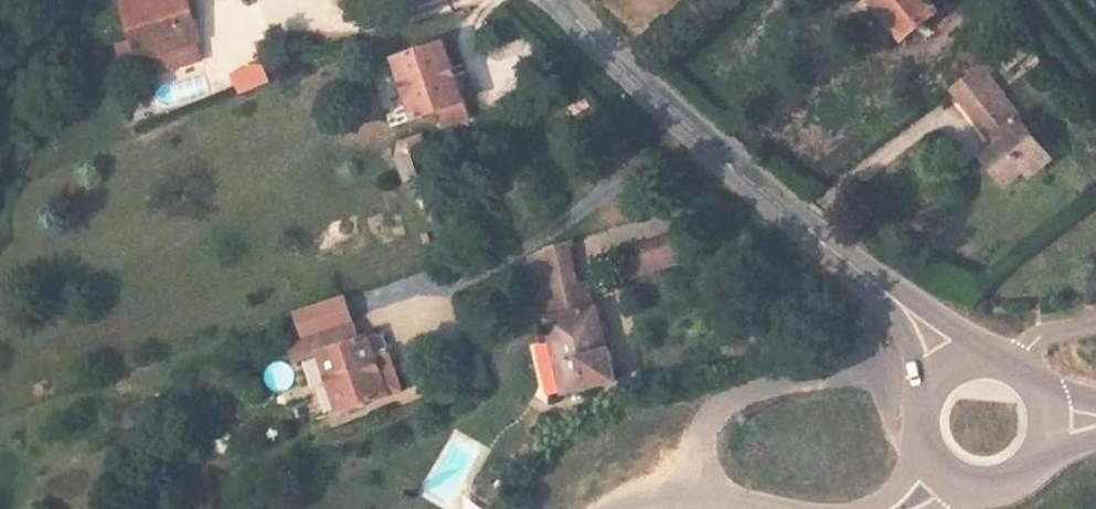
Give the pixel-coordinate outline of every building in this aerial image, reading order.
[(192,0),(127,0),(135,36),(196,21),(192,0)] [(875,1),(903,36),(938,9),(930,0),(876,0),(875,1)] [(478,116),(449,33),(402,51),(426,121),(442,115),(448,128),(478,116)] [(1023,39),(1000,56),(1010,68),(1032,52),(1023,39)] [(1052,67),(1042,55),(1033,65),(1043,76),(1052,67)] [(989,58),(953,87),(994,140),(984,149),(1010,182),(1028,168),(1033,174),(1054,158),(1022,118),(1014,123),(997,101),(1005,94),(994,81),(1002,75),(989,58)] [(237,95),(268,81),(259,60),(227,75),(237,95)] [(434,146),(429,131),(411,138),(416,153),(418,153),(423,151),(434,146)] [(617,252),(629,282),(680,262),(668,232),(617,252)] [(546,329),(560,398),(609,387),(604,360),(602,360),(593,317),(590,318),(584,285),(575,287),(573,276),(541,283),(550,328),(546,329)] [(330,352),(321,355),(340,413),(386,397),(367,339),(359,341),(354,323),(325,334),(330,352)]
